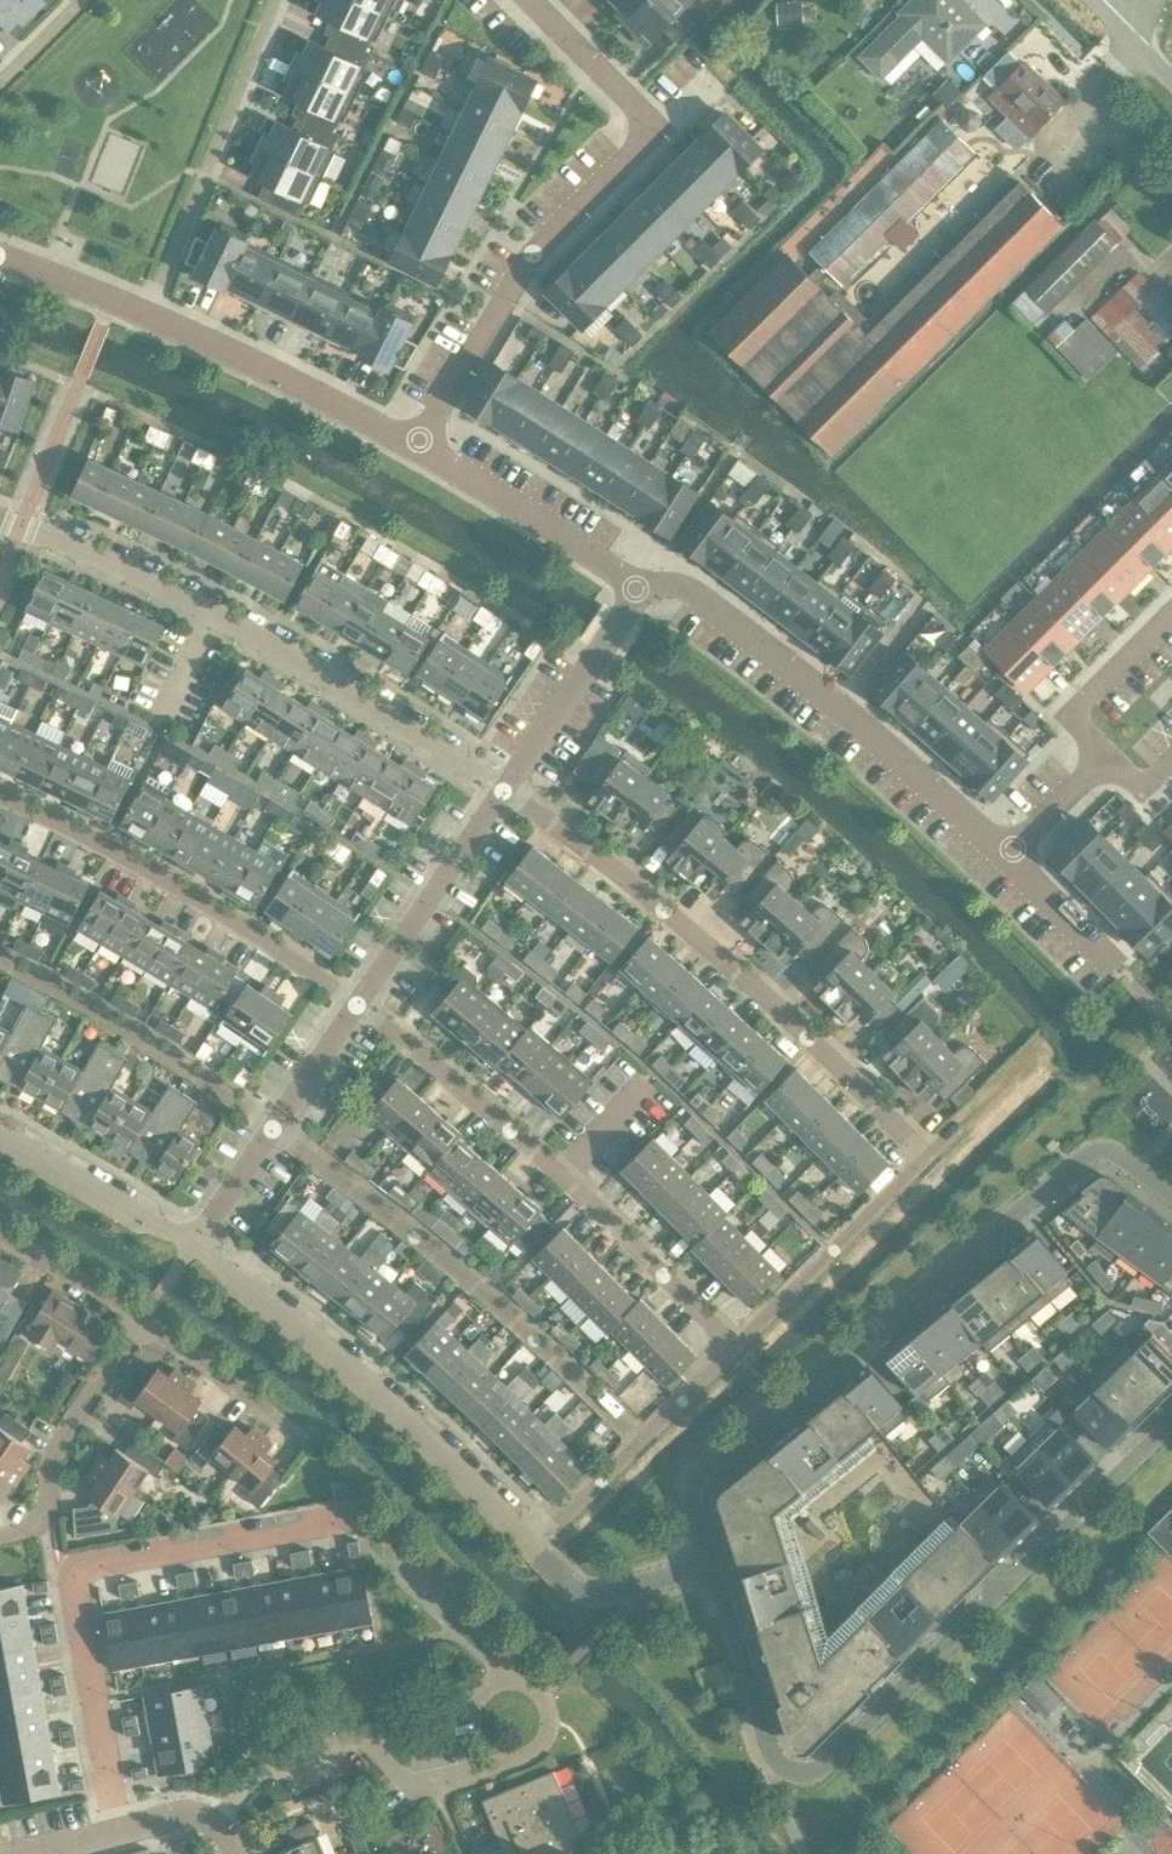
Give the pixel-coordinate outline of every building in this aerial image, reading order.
[(23,22),(33,12),(21,0),(0,0),(0,20),(8,28),(19,18),(23,22)] [(42,0),(21,0),(33,12),(43,2),(42,0)] [(389,15),(357,0),(324,0),(327,1),(320,14),(342,25),(335,39),(340,42),(341,41),(365,52),(365,51),(371,39),(376,42),(389,15)] [(389,15),(396,0),(357,0),(389,15)] [(623,7),(619,11),(629,22),(651,0),(616,0),(623,7)] [(629,22),(640,32),(644,28),(654,38),(671,21),(682,32),(705,9),(696,0),(651,0),(629,22)] [(900,13),(902,15),(861,56),(881,77),(923,36),(947,62),(985,24),(961,0),(914,0),(900,13)] [(798,2),(777,3),(778,25),(799,23),(798,2)] [(371,54),(365,51),(365,52),(341,41),(340,42),(334,54),(313,43),(306,57),(301,54),(295,67),(356,97),(369,70),(364,68),(371,54)] [(427,61),(440,67),(445,56),(432,50),(427,61)] [(523,109),(523,107),(524,105),(523,104),(526,97),(528,98),(536,81),(493,58),(478,87),(521,108),(523,109)] [(434,78),(440,67),(427,61),(421,72),(434,78)] [(996,93),(990,99),(1009,119),(999,129),(1019,148),(1029,138),(1030,138),(1065,102),(1025,63),(996,93)] [(343,123),(356,97),(295,67),(289,80),(294,82),(287,95),(309,106),(302,120),(307,123),(308,122),(332,134),(332,132),(338,120),(343,123)] [(952,83),(935,99),(947,111),(964,95),(952,83)] [(510,132),(521,108),(478,87),(467,111),(510,132)] [(402,111),(415,117),(421,106),(408,99),(402,111)] [(961,126),(970,130),(979,127),(983,119),(981,110),(972,105),(963,108),(958,116),(961,126)] [(410,128),(415,117),(402,111),(397,121),(410,128)] [(498,157),(502,147),(510,132),(467,111),(455,136),(498,157)] [(705,136),(739,170),(760,148),(726,113),(713,126),(714,128),(708,133),(707,132),(704,135),(705,136)] [(829,272),(842,285),(975,153),(943,121),(811,253),(822,265),(810,276),(789,255),(711,333),(832,455),(1064,225),(1020,182),(867,335),(817,284),(829,272)] [(338,135),(332,132),(332,134),(308,122),(307,123),(301,135),(280,124),(273,138),(268,135),(262,148),(323,178),(336,152),(331,149),(338,135)] [(485,181),(497,158),(498,157),(455,136),(443,161),(485,181)] [(686,155),(720,188),(739,170),(705,136),(686,155)] [(310,204),(323,178),(262,148),(256,161),(261,163),(255,177),(276,187),(269,201),(299,216),(305,202),(310,204)] [(397,156),(384,149),(378,160),(391,167),(397,156)] [(700,208),(720,188),(686,155),(667,174),(700,208)] [(386,177),(391,167),(378,160),(373,171),(386,177)] [(473,207),(478,196),(485,181),(443,161),(430,186),(473,207)] [(647,194),(681,227),(700,208),(667,174),(647,194)] [(763,194),(775,205),(784,197),(772,185),(763,194)] [(461,231),(473,208),(473,207),(430,186),(418,210),(461,231)] [(628,213),(661,247),(681,227),(647,194),(628,213)] [(372,205),(359,199),(354,210),(367,216),(372,205)] [(741,220),(752,209),(743,201),(733,211),(741,220)] [(1117,244),(1131,230),(1132,229),(1112,208),(1096,222),(1117,244)] [(750,228),(755,223),(760,218),(752,209),(741,220),(750,228)] [(361,227),(367,216),(354,210),(348,221),(361,227)] [(450,255),(454,246),(461,231),(418,210),(407,234),(446,253),(450,255)] [(608,233),(642,266),(661,247),(628,213),(608,233)] [(1118,244),(1117,244),(1096,222),(1094,220),(1025,289),(1026,290),(1012,305),(1033,324),(1046,310),(1049,313),(1118,244)] [(223,289),(226,283),(246,241),(249,235),(223,222),(212,244),(196,236),(186,262),(200,269),(197,276),(223,289)] [(589,252),(623,286),(642,266),(608,233),(589,252)] [(450,255),(446,253),(407,234),(394,261),(438,283),(446,266),(444,266),(448,258),(449,259),(451,255),(450,255)] [(702,258),(712,248),(704,240),(694,250),(702,258)] [(256,305),(280,258),(246,241),(226,283),(237,288),(234,294),(256,305)] [(711,267),(721,257),(712,248),(702,258),(711,267)] [(604,305),(622,287),(623,286),(589,252),(570,271),(604,305)] [(315,275),(280,258),(256,305),(280,317),(283,311),(295,317),(315,275)] [(570,271),(569,270),(566,272),(568,274),(562,280),(560,278),(547,291),(582,326),(604,305),(570,271)] [(1091,318),(1150,380),(1170,363),(1158,351),(1171,337),(1171,305),(1140,271),(1091,318)] [(352,293),(351,292),(315,275),(295,317),(307,323),(304,329),(327,340),(347,298),(349,299),(352,293)] [(663,298),(673,287),(665,279),(655,290),(663,298)] [(672,306),(682,296),(673,287),(663,298),(672,306)] [(382,315),(349,299),(347,298),(327,340),(351,351),(354,345),(364,350),(382,315)] [(405,369),(419,345),(404,337),(414,315),(388,302),(382,315),(364,350),(361,356),(388,369),(391,363),(405,369)] [(624,336),(634,326),(626,318),(616,328),(624,336)] [(1117,351),(1086,318),(1075,329),(1065,319),(1047,337),(1087,379),(1117,351)] [(540,344),(546,334),(534,326),(528,336),(540,344)] [(624,336),(633,345),(643,335),(634,326),(624,336)] [(568,362),(575,351),(562,344),(556,354),(568,362)] [(549,364),(562,372),(568,362),(556,354),(549,364)] [(518,380),(516,380),(494,365),(467,406),(472,409),(473,408),(489,418),(488,419),(492,422),(493,421),(518,380)] [(18,427),(34,381),(29,379),(28,381),(8,373),(8,372),(7,371),(0,388),(0,421),(18,427)] [(612,390),(619,380),(606,372),(600,382),(612,390)] [(493,421),(513,434),(539,394),(518,380),(493,421)] [(594,392),(606,400),(612,390),(600,382),(594,392)] [(513,434),(536,448),(561,408),(539,394),(513,434)] [(656,418),(663,408),(651,400),(644,410),(656,418)] [(112,425),(117,411),(107,407),(102,421),(112,425)] [(549,456),(558,462),(583,422),(561,408),(536,448),(549,456)] [(637,420),(650,428),(656,418),(644,410),(637,420)] [(558,462),(580,476),(605,436),(583,422),(558,462)] [(154,444),(161,430),(151,426),(145,440),(154,444)] [(700,447),(706,437),(694,429),(688,439),(700,447)] [(161,430),(154,444),(164,449),(170,434),(161,430)] [(580,476),(602,490),(628,450),(605,436),(580,476)] [(681,449),(693,457),(700,447),(688,439),(681,449)] [(201,466),(208,452),(198,447),(192,461),(201,466)] [(10,453),(0,450),(0,466),(5,468),(10,453)] [(602,490),(624,503),(649,463),(628,450),(602,490)] [(208,452),(201,466),(211,471),(218,457),(208,452)] [(114,470),(113,470),(89,459),(72,496),(96,507),(114,470)] [(645,517),(671,477),(649,463),(624,503),(645,517)] [(1161,477),(1171,487),(1171,466),(1161,477)] [(120,518),(137,481),(114,470),(96,507),(120,518)] [(253,491),(260,478),(250,473),(244,487),(253,491)] [(763,492),(771,483),(759,474),(752,484),(763,492)] [(695,492),(672,478),(671,477),(645,517),(644,518),(649,521),(650,520),(666,530),(665,531),(669,534),(695,492)] [(1161,477),(1137,501),(1171,537),(1171,487),(1161,477)] [(260,478),(253,491),(263,496),(270,482),(260,478)] [(144,529),(161,492),(137,481),(120,518),(144,529)] [(745,493),(756,502),(763,492),(752,484),(745,493)] [(168,540),(185,503),(161,492),(144,529),(168,540)] [(299,515),(307,502),(297,497),(290,510),(299,515)] [(1171,545),(1171,537),(1137,501),(1111,527),(1151,566),(1151,565),(1153,567),(1167,553),(1160,546),(1166,541),(1171,546),(1171,545)] [(309,520),(316,507),(307,502),(299,515),(309,520)] [(210,514),(209,514),(185,503),(168,540),(192,551),(210,514)] [(739,514),(738,514),(737,513),(732,520),(711,504),(681,543),(685,546),(687,545),(702,556),(700,558),(705,561),(706,560),(705,559),(739,514)] [(806,523),(813,514),(802,505),(794,515),(806,523)] [(215,563),(234,527),(210,514),(192,551),(215,563)] [(759,530),(759,529),(739,514),(705,559),(706,560),(725,575),(759,530)] [(787,524),(799,533),(806,523),(794,515),(787,524)] [(835,519),(828,527),(838,534),(844,526),(835,519)] [(351,526),(342,521),(334,534),(344,540),(351,526)] [(238,575),(257,539),(234,527),(215,563),(238,575)] [(1146,571),(1151,566),(1111,527),(1087,551),(1127,590),(1141,576),(1136,571),(1141,566),(1146,571)] [(776,553),(781,546),(759,530),(725,575),(746,590),(774,552),(776,553)] [(848,555),(855,545),(843,536),(836,546),(848,555)] [(261,587),(280,551),(257,539),(238,575),(261,587)] [(383,563),(391,549),(381,544),(373,557),(383,563)] [(828,556),(840,565),(848,555),(836,546),(828,556)] [(391,549),(383,563),(392,568),(400,555),(391,549)] [(261,587),(286,600),(304,564),(280,551),(261,587)] [(1121,596),(1127,590),(1087,551),(1062,576),(1101,615),(1103,617),(1117,603),(1110,596),(1116,591),(1121,596)] [(795,568),(776,553),(774,552),(746,590),(767,606),(795,568)] [(318,619),(344,573),(322,560),(294,605),(318,619)] [(787,622),(816,584),(815,583),(795,568),(767,606),(787,622)] [(50,622),(69,581),(45,570),(25,610),(50,622)] [(888,588),(896,579),(884,570),(877,579),(888,588)] [(427,589),(436,576),(427,571),(418,584),(427,589)] [(340,632),(361,598),(367,587),(344,573),(318,619),(340,632)] [(436,576),(427,589),(436,595),(445,582),(436,576)] [(844,594),(843,593),(821,576),(815,583),(816,584),(787,622),(808,637),(836,599),(839,601),(844,594)] [(1096,621),(1101,615),(1062,576),(1038,600),(1077,639),(1091,626),(1086,621),(1091,616),(1096,621)] [(869,589),(881,598),(888,588),(877,579),(869,589)] [(74,633),(93,592),(69,581),(50,622),(74,633)] [(363,646),(384,611),(390,601),(367,587),(361,598),(340,632),(363,646)] [(836,599),(808,637),(828,653),(857,615),(864,605),(844,590),(842,592),(843,593),(844,594),(839,601),(836,599)] [(97,644),(116,603),(93,592),(74,633),(97,644)] [(1071,645),(1077,639),(1038,600),(1013,625),(1052,665),(1053,666),(1067,652),(1061,645),(1066,640),(1071,645)] [(385,659),(406,625),(412,614),(390,601),(384,611),(363,646),(385,659)] [(121,655),(140,614),(116,603),(97,644),(121,655)] [(828,653),(827,654),(831,657),(832,656),(848,667),(846,669),(850,672),(880,633),(888,623),(864,605),(857,615),(828,653)] [(482,625),(491,613),(482,606),(474,619),(482,625)] [(491,631),(500,618),(491,613),(482,625),(491,631)] [(140,614),(121,655),(146,667),(165,626),(140,614)] [(409,674),(430,639),(436,628),(412,614),(406,625),(385,659),(409,674)] [(1046,670),(1052,665),(1013,625),(987,650),(1027,690),(1041,675),(1036,670),(1042,665),(1046,670)] [(945,649),(955,639),(947,630),(937,641),(945,649)] [(437,693),(468,647),(445,631),(418,673),(425,677),(422,682),(437,693)] [(533,660),(542,647),(534,641),(525,654),(533,660)] [(978,655),(977,654),(969,646),(958,656),(968,665),(978,655)] [(462,702),(490,661),(468,647),(437,693),(453,703),(456,698),(462,702)] [(30,664),(35,654),(23,649),(19,658),(30,664)] [(58,665),(35,654),(30,664),(54,675),(58,665)] [(926,673),(925,672),(905,654),(872,691),(876,694),(877,693),(892,705),(890,707),(894,710),(895,709),(926,673)] [(976,673),(986,663),(978,655),(968,665),(976,673)] [(482,722),(512,676),(490,661),(462,702),(468,706),(465,711),(482,722)] [(54,675),(66,681),(70,671),(58,665),(54,675)] [(247,723),(274,678),(264,671),(260,678),(246,669),(223,707),(247,723)] [(30,686),(35,676),(22,670),(17,680),(30,686)] [(895,709),(914,726),(945,690),(926,673),(895,709)] [(42,692),(47,681),(35,676),(30,686),(42,692)] [(270,737),(294,699),(281,691),(285,684),(274,678),(247,723),(270,737)] [(101,697),(106,688),(94,682),(90,692),(101,697)] [(1015,692),(1006,683),(996,693),(1004,702),(1015,692)] [(128,699),(117,693),(106,688),(101,697),(113,703),(123,709),(128,699)] [(933,743),(965,707),(945,690),(914,726),(933,743)] [(77,708),(82,698),(69,692),(64,702),(77,708)] [(1013,710),(1023,700),(1015,692),(1004,702),(1013,710)] [(90,714),(95,704),(82,698),(77,708),(90,714)] [(294,752),(321,707),(311,701),(307,707),(294,699),(270,737),(294,752)] [(12,724),(18,710),(0,701),(0,750),(12,724)] [(317,766),(341,728),(328,720),(332,714),(321,707),(294,752),(317,766)] [(953,760),(985,725),(983,723),(965,707),(933,743),(953,760)] [(1035,729),(1043,720),(1033,710),(1025,719),(1035,729)] [(124,730),(129,720),(117,714),(112,725),(124,730)] [(971,777),(1009,735),(989,717),(983,723),(985,725),(953,760),(971,776),(971,777)] [(137,736),(142,726),(129,720),(124,730),(137,736)] [(35,735),(12,724),(0,750),(0,773),(2,768),(17,774),(35,735)] [(341,781),(368,736),(358,730),(354,736),(341,728),(317,766),(341,781)] [(59,746),(36,735),(35,735),(17,774),(31,781),(29,787),(38,791),(59,746)] [(1030,754),(1010,736),(1009,735),(971,777),(971,776),(970,778),(974,781),(975,779),(990,792),(988,794),(992,797),(1030,754)] [(364,795),(388,757),(375,749),(379,743),(368,736),(341,781),(364,795)] [(193,754),(181,747),(167,739),(159,754),(183,768),(186,763),(187,764),(193,754)] [(223,761),(228,752),(215,744),(210,754),(223,761)] [(64,797),(83,757),(59,746),(38,791),(47,796),(50,790),(64,797)] [(589,776),(586,781),(598,790),(591,800),(598,806),(597,807),(613,820),(645,777),(652,768),(628,750),(621,759),(617,765),(604,756),(598,764),(589,776)] [(236,769),(241,760),(228,752),(223,761),(236,769)] [(199,771),(205,761),(193,754),(187,764),(199,771)] [(107,769),(83,757),(64,797),(79,804),(76,809),(85,814),(107,769)] [(405,759),(401,765),(388,757),(364,795),(359,804),(377,815),(382,818),(388,810),(415,765),(405,759)] [(112,820),(130,781),(133,782),(138,770),(112,758),(107,769),(85,814),(94,818),(97,812),(112,820)] [(415,765),(388,810),(412,825),(436,787),(422,778),(426,772),(415,765)] [(232,790),(238,780),(216,767),(207,782),(230,795),(232,790)] [(272,790),(277,781),(263,772),(257,782),(272,790)] [(166,800),(165,799),(171,789),(150,777),(144,787),(143,786),(121,824),(135,833),(132,838),(141,843),(166,800)] [(645,777),(613,820),(630,832),(631,831),(638,836),(646,826),(659,835),(677,810),(665,801),(669,795),(645,777)] [(260,793),(250,787),(238,780),(232,790),(233,790),(229,798),(250,810),(260,793)] [(300,793),(289,788),(277,781),(272,790),(294,803),(300,793)] [(741,799),(750,806),(757,797),(748,790),(741,799)] [(189,813),(166,800),(141,843),(150,848),(153,843),(167,851),(189,813)] [(278,816),(283,807),(271,800),(266,809),(278,816)] [(318,818),(324,809),(311,800),(305,809),(318,818)] [(1127,821),(1136,813),(1125,803),(1117,811),(1127,821)] [(283,807),(278,816),(290,823),(295,814),(283,807)] [(331,826),(336,817),(324,809),(318,818),(331,826)] [(186,869),(211,826),(189,813),(167,851),(181,859),(178,864),(186,869)] [(704,815),(701,819),(696,825),(684,815),(664,840),(676,850),(668,859),(675,865),(674,866),(690,880),(724,838),(727,834),(726,832),(726,830),(724,826),(722,825),(719,822),(716,819),(712,817),(710,816),(708,816),(704,815)] [(311,835),(316,827),(305,820),(300,828),(311,835)] [(1107,842),(1087,822),(1052,857),(1056,860),(1057,859),(1071,872),(1069,874),(1073,877),(1074,876),(1107,842)] [(1144,841),(1154,831),(1146,823),(1135,833),(1144,841)] [(783,845),(794,832),(786,825),(774,838),(783,845)] [(212,877),(234,840),(211,826),(186,869),(195,874),(198,869),(212,877)] [(316,827),(311,835),(322,842),(327,835),(316,827)] [(364,836),(357,831),(351,840),(363,848),(369,839),(364,836)] [(1163,840),(1154,831),(1144,841),(1152,850),(1163,840)] [(794,832),(783,845),(792,853),(803,840),(794,832)] [(334,858),(343,844),(334,838),(325,851),(334,858)] [(736,848),(724,838),(690,880),(706,893),(707,891),(714,897),(722,887),(734,897),(770,854),(756,842),(751,840),(745,840),(736,848)] [(289,854),(265,839),(264,839),(256,853),(232,896),(240,901),(243,895),(258,904),(279,868),(281,869),(289,854)] [(377,857),(382,848),(369,839),(363,848),(377,857)] [(256,853),(234,840),(212,877),(226,885),(223,891),(232,896),(256,853)] [(20,845),(11,841),(8,846),(0,842),(0,887),(20,845)] [(1074,876),(1091,893),(1125,860),(1107,842),(1074,876)] [(343,864),(352,850),(343,844),(334,858),(343,864)] [(41,862),(26,855),(29,849),(20,845),(0,887),(0,903),(2,905),(5,906),(8,908),(11,908),(15,908),(18,908),(21,901),(22,901),(41,862)] [(527,896),(554,862),(533,846),(507,880),(527,896)] [(794,877),(791,872),(777,860),(740,902),(752,912),(743,922),(750,928),(748,929),(764,943),(800,903),(788,892),(794,883),(794,877)] [(1143,878),(1125,860),(1091,893),(1109,912),(1143,878)] [(55,869),(41,862),(22,901),(46,913),(67,868),(58,863),(55,869)] [(549,913),(575,878),(554,862),(527,896),(549,913)] [(67,868),(46,913),(70,924),(89,885),(74,878),(76,872),(67,868)] [(370,882),(377,887),(378,888),(387,875),(378,869),(370,882)] [(292,870),(266,910),(273,914),(270,919),(286,930),(316,885),(292,870)] [(1130,927),(1167,890),(1149,872),(1143,878),(1109,912),(1127,930),(1130,927)] [(570,929),(596,894),(575,878),(549,913),(570,929)] [(316,885),(286,930),(301,940),(305,935),(311,939),(337,899),(316,885)] [(1171,927),(1171,895),(1167,890),(1130,927),(1127,930),(1129,931),(1128,933),(1130,935),(1131,933),(1145,947),(1143,948),(1147,952),(1171,927)] [(101,942),(127,900),(118,894),(115,900),(101,891),(78,929),(101,942)] [(591,945),(617,911),(596,894),(570,929),(591,945)] [(337,899),(311,939),(317,943),(313,948),(330,959),(360,915),(337,899)] [(124,956),(146,918),(133,910),(136,905),(127,900),(101,942),(124,956)] [(845,920),(832,908),(826,906),(820,906),(812,914),(800,903),(764,943),(780,957),(781,955),(788,961),(796,952),(808,962),(845,920)] [(612,961),(638,927),(617,911),(591,945),(612,961)] [(160,927),(146,918),(124,956),(147,969),(172,926),(163,921),(160,927)] [(496,939),(503,929),(489,919),(481,929),(496,939)] [(192,945),(191,945),(178,937),(181,931),(172,926),(147,969),(169,983),(192,945)] [(835,1009),(873,971),(861,960),(868,951),(868,945),(865,939),(852,927),(813,967),(824,978),(815,987),(822,993),(820,995),(835,1009)] [(496,939),(510,950),(517,940),(503,929),(496,939)] [(639,988),(669,954),(649,936),(618,971),(617,971),(616,972),(639,988)] [(25,955),(30,945),(18,939),(13,949),(25,955)] [(30,945),(25,955),(38,961),(43,951),(30,945)] [(192,996),(217,953),(208,948),(205,953),(192,945),(169,983),(192,996)] [(537,971),(545,961),(531,950),(523,960),(537,971)] [(226,958),(217,953),(192,996),(215,1010),(237,972),(223,964),(226,958)] [(498,981),(504,972),(511,962),(499,953),(492,963),(488,968),(489,973),(498,981)] [(689,971),(669,954),(639,988),(657,1008),(689,971)] [(545,961),(537,971),(551,982),(559,972),(545,961)] [(511,962),(504,972),(517,982),(525,972),(511,962)] [(454,1031),(486,994),(476,985),(478,983),(477,976),(466,966),(464,964),(442,990),(447,995),(432,1012),(454,1031)] [(78,983),(83,973),(71,966),(66,976),(78,983)] [(709,989),(689,972),(689,971),(657,1008),(678,1023),(709,989)] [(867,1020),(878,1031),(900,1008),(889,997),(894,992),(873,971),(835,1009),(850,1024),(852,1023),(858,1029),(867,1020)] [(90,990),(95,980),(83,973),(78,983),(90,990)] [(8,988),(12,995),(20,995),(23,988),(19,981),(12,982),(8,988)] [(573,983),(566,993),(579,1004),(587,994),(573,983)] [(242,1040),(275,991),(265,985),(260,993),(247,984),(219,1025),(242,1040)] [(548,1006),(556,997),(544,987),(536,997),(548,1006)] [(728,1007),(709,989),(678,1023),(695,1043),(728,1007)] [(242,1040),(264,1056),(292,1015),(280,1006),(285,998),(275,991),(242,1040)] [(123,1010),(128,1000),(116,993),(111,1002),(123,1010)] [(475,1049),(507,1012),(486,994),(454,1031),(475,1049)] [(556,997),(548,1006),(560,1016),(568,1006),(556,997)] [(938,1015),(937,1013),(923,998),(907,1015),(906,1014),(883,1036),(894,1047),(885,1056),(891,1062),(889,1063),(904,1078),(942,1041),(928,1027),(930,1027),(931,1026),(933,1026),(934,1025),(935,1024),(936,1023),(937,1022),(938,1021),(938,1019),(939,1018),(938,1016),(938,1015)] [(593,999),(585,1008),(598,1019),(606,1010),(593,999)] [(135,1017),(140,1007),(128,1000),(123,1010),(135,1017)] [(41,1012),(27,1004),(12,1033),(0,1027),(0,1074),(7,1078),(42,1012),(41,1012)] [(748,1024),(728,1007),(695,1043),(717,1058),(748,1024)] [(41,1099),(62,1060),(42,1048),(56,1019),(42,1012),(7,1078),(21,1085),(19,1087),(41,1099)] [(499,1063),(528,1030),(527,1030),(507,1012),(475,1049),(497,1067),(500,1064),(499,1063)] [(168,1036),(173,1027),(161,1020),(156,1029),(168,1036)] [(591,1042),(599,1032),(587,1022),(579,1031),(591,1042)] [(626,1043),(634,1033),(620,1022),(612,1031),(626,1043)] [(734,1078),(767,1042),(748,1024),(717,1058),(734,1078)] [(500,1064),(520,1081),(552,1045),(530,1026),(527,1030),(528,1030),(499,1063),(500,1064)] [(173,1027),(168,1036),(180,1044),(185,1034),(173,1027)] [(599,1032),(591,1042),(603,1052),(611,1042),(599,1032)] [(634,1033),(626,1043),(639,1054),(647,1045),(634,1033)] [(966,1083),(987,1062),(974,1049),(969,1046),(963,1046),(954,1053),(942,1041),(904,1078),(918,1094),(920,1092),(926,1099),(935,1090),(946,1101),(950,1098),(959,1106),(974,1091),(966,1083)] [(214,1048),(205,1042),(196,1055),(205,1061),(214,1048)] [(757,1093),(787,1060),(767,1042),(734,1078),(757,1094),(757,1093)] [(76,1116),(113,1051),(99,1043),(83,1071),(62,1060),(41,1099),(62,1111),(63,1108),(76,1116)] [(541,1100),(573,1063),(552,1045),(520,1082),(541,1100)] [(132,1100),(112,1088),(128,1059),(113,1051),(76,1116),(89,1123),(88,1126),(109,1138),(132,1100)] [(665,1077),(674,1068),(661,1056),(652,1065),(665,1077)] [(603,1066),(592,1079),(573,1063),(541,1100),(562,1118),(594,1082),(596,1083),(608,1070),(603,1066)] [(243,1086),(252,1074),(244,1068),(235,1080),(243,1086)] [(674,1068),(665,1077),(678,1089),(686,1080),(674,1068)] [(784,1118),(815,1087),(796,1068),(766,1099),(784,1118)] [(388,1134),(419,1097),(398,1078),(383,1095),(377,1091),(355,1116),(357,1118),(369,1128),(375,1127),(378,1125),(388,1134)] [(144,1157),(184,1094),(170,1085),(152,1112),(132,1100),(109,1138),(129,1151),(131,1148),(144,1157)] [(834,1106),(815,1088),(815,1087),(784,1118),(803,1137),(834,1106)] [(703,1114),(712,1105),(699,1092),(690,1101),(703,1114)] [(194,1162),(202,1150),(198,1147),(200,1144),(180,1130),(198,1103),(184,1094),(144,1157),(156,1165),(155,1167),(175,1181),(190,1160),(194,1162)] [(409,1152),(440,1115),(419,1097),(388,1134),(409,1152)] [(712,1105),(703,1114),(715,1126),(724,1117),(712,1105)] [(852,1125),(834,1106),(803,1137),(822,1156),(852,1125)] [(458,1137),(459,1137),(462,1134),(440,1115),(409,1152),(429,1169),(429,1170),(458,1137)] [(695,1135),(703,1127),(693,1116),(684,1124),(695,1135)] [(871,1144),(870,1143),(852,1125),(822,1156),(841,1174),(871,1144)] [(703,1127),(695,1135),(706,1145),(714,1137),(703,1127)] [(736,1128),(727,1137),(739,1150),(748,1141),(736,1128)] [(459,1137),(458,1137),(429,1170),(429,1169),(426,1173),(447,1191),(479,1155),(459,1137)] [(641,1188),(672,1158),(653,1139),(622,1169),(641,1188)] [(871,1144),(841,1174),(859,1193),(890,1163),(871,1144)] [(357,1171),(364,1161),(352,1151),(344,1161),(357,1171)] [(733,1171),(741,1163),(730,1152),(722,1161),(733,1171)] [(765,1175),(774,1166),(761,1153),(752,1162),(765,1175)] [(468,1210),(500,1173),(479,1155),(447,1191),(468,1210)] [(690,1177),(672,1158),(641,1188),(659,1207),(690,1177)] [(357,1171),(369,1180),(377,1170),(364,1161),(357,1171)] [(743,1182),(752,1174),(741,1163),(733,1171),(743,1182)] [(774,1166),(765,1175),(777,1188),(786,1179),(774,1166)] [(489,1228),(521,1191),(500,1173),(468,1210),(489,1228)] [(709,1196),(708,1195),(690,1177),(659,1207),(678,1226),(709,1196)] [(1128,1196),(1106,1180),(1105,1179),(1104,1179),(1102,1179),(1101,1180),(1063,1211),(1098,1236),(1128,1196)] [(401,1204),(408,1194),(396,1185),(388,1195),(401,1204)] [(759,1198),(770,1209),(778,1201),(767,1190),(759,1198)] [(542,1209),(521,1191),(489,1228),(511,1246),(514,1243),(525,1252),(553,1225),(540,1213),(542,1209)] [(802,1212),(811,1203),(798,1191),(789,1200),(802,1212)] [(401,1204),(413,1214),(421,1204),(408,1194),(401,1204)] [(728,1214),(727,1213),(709,1196),(678,1226),(696,1244),(725,1218),(724,1218),(728,1214)] [(1118,1252),(1149,1211),(1128,1196),(1098,1236),(1118,1252)] [(295,1265),(333,1216),(325,1209),(315,1222),(287,1201),(268,1225),(280,1234),(271,1246),(295,1265)] [(780,1219),(788,1211),(778,1201),(770,1209),(780,1219)] [(811,1203),(802,1212),(814,1225),(823,1216),(811,1203)] [(341,1222),(347,1214),(339,1208),(333,1216),(295,1265),(318,1283),(346,1247),(331,1235),(341,1222)] [(1140,1267),(1170,1227),(1149,1211),(1118,1252),(1140,1267)] [(743,1237),(742,1236),(725,1218),(696,1244),(692,1247),(712,1267),(743,1237)] [(444,1238),(452,1228),(440,1219),(432,1228),(444,1238)] [(551,1277),(582,1246),(563,1227),(532,1258),(551,1277)] [(1170,1227),(1140,1267),(1161,1283),(1171,1267),(1171,1228),(1170,1227)] [(444,1238),(456,1248),(464,1238),(452,1228),(444,1238)] [(1012,1252),(1051,1301),(1072,1283),(1033,1235),(1012,1252)] [(762,1256),(760,1254),(743,1237),(712,1267),(731,1286),(762,1256)] [(1086,1251),(1077,1239),(1069,1246),(1078,1257),(1086,1251)] [(340,1301),(379,1252),(371,1245),(360,1259),(346,1247),(318,1283),(340,1301)] [(601,1265),(583,1247),(582,1246),(551,1277),(570,1296),(601,1265)] [(387,1258),(379,1252),(340,1301),(363,1319),(391,1283),(377,1272),(387,1258)] [(1031,1317),(1051,1301),(1012,1252),(991,1269),(1031,1317)] [(774,1293),(786,1280),(762,1256),(731,1286),(749,1304),(767,1286),(774,1293)] [(9,1294),(21,1272),(0,1261),(0,1346),(3,1347),(26,1303),(9,1294)] [(1096,1278),(1103,1272),(1095,1261),(1087,1267),(1096,1278)] [(620,1284),(619,1283),(601,1265),(570,1296),(589,1315),(620,1284)] [(1161,1283),(1171,1291),(1171,1267),(1161,1283)] [(971,1286),(1010,1334),(1031,1317),(991,1269),(971,1286)] [(1103,1272),(1096,1278),(1106,1290),(1113,1284),(1103,1272)] [(363,1319),(387,1337),(400,1320),(412,1330),(437,1299),(415,1282),(406,1294),(391,1283),(363,1319)] [(611,1330),(637,1302),(620,1284),(589,1315),(607,1334),(611,1330)] [(989,1352),(990,1351),(1010,1334),(971,1286),(951,1302),(983,1341),(981,1342),(989,1352)] [(523,1307),(531,1298),(520,1288),(512,1296),(523,1307)] [(90,1361),(112,1325),(95,1315),(96,1314),(85,1307),(84,1309),(53,1290),(31,1325),(35,1328),(29,1336),(51,1349),(56,1340),(90,1361)] [(1145,1310),(1148,1300),(1134,1296),(1131,1306),(1145,1310)] [(523,1307),(535,1317),(542,1308),(531,1298),(523,1307)] [(629,1348),(660,1318),(641,1298),(637,1302),(611,1330),(629,1348)] [(1161,1314),(1164,1304),(1148,1300),(1145,1310),(1161,1314)] [(962,1358),(981,1342),(983,1341),(951,1302),(930,1319),(962,1358)] [(426,1373),(456,1340),(445,1330),(455,1318),(447,1310),(406,1354),(426,1373)] [(1064,1318),(1075,1330),(1082,1323),(1072,1311),(1064,1318)] [(1100,1318),(1110,1328),(1117,1322),(1107,1311),(1100,1318)] [(678,1336),(660,1318),(629,1348),(647,1367),(678,1336)] [(1067,1336),(1075,1330),(1064,1318),(1057,1325),(1067,1336)] [(1102,1335),(1110,1328),(1100,1318),(1093,1324),(1102,1335)] [(1162,1321),(1162,1322),(1150,1318),(1125,1343),(1169,1387),(1171,1384),(1171,1351),(1171,1350),(1171,1348),(1171,1331),(1170,1329),(1163,1322),(1164,1321),(1163,1320),(1162,1321)] [(942,1374),(944,1373),(962,1358),(930,1319),(910,1335),(942,1374)] [(562,1342),(570,1333),(559,1323),(551,1331),(562,1342)] [(562,1342),(573,1352),(581,1343),(570,1333),(562,1342)] [(17,1346),(11,1357),(19,1362),(30,1343),(15,1334),(11,1343),(17,1346)] [(951,1382),(944,1373),(942,1374),(910,1335),(889,1353),(928,1401),(951,1382)] [(673,1393),(686,1380),(679,1374),(697,1355),(678,1336),(647,1367),(673,1393)] [(445,1390),(486,1346),(479,1339),(467,1351),(456,1340),(426,1373),(445,1390)] [(1150,1406),(1169,1387),(1125,1343),(1106,1361),(1150,1406)] [(494,1353),(487,1346),(486,1346),(445,1390),(464,1409),(494,1376),(483,1365),(494,1353)] [(1026,1353),(1036,1365),(1044,1357),(1034,1346),(1026,1353)] [(1061,1352),(1070,1362),(1077,1356),(1068,1346),(1061,1352)] [(1062,1370),(1070,1363),(1070,1362),(1061,1352),(1053,1359),(1062,1370)] [(1028,1372),(1036,1365),(1026,1353),(1018,1360),(1028,1372)] [(599,1378),(608,1369),(597,1359),(589,1367),(599,1378)] [(1131,1424),(1150,1406),(1106,1361),(1087,1380),(1131,1424)] [(158,1416),(186,1376),(177,1370),(171,1377),(158,1368),(152,1376),(140,1367),(118,1399),(131,1408),(137,1401),(158,1416)] [(599,1378),(610,1388),(618,1380),(608,1369),(599,1378)] [(845,1389),(877,1428),(884,1437),(907,1418),(868,1370),(845,1389)] [(526,1382),(525,1381),(518,1375),(506,1387),(494,1376),(464,1409),(482,1425),(526,1382)] [(158,1416),(179,1431),(173,1439),(186,1448),(209,1417),(197,1408),(203,1401),(190,1391),(195,1383),(186,1376),(158,1416)] [(1112,1444),(1131,1424),(1087,1380),(1068,1399),(1112,1444)] [(986,1388),(998,1399),(1005,1392),(994,1381),(986,1388)] [(533,1413),(532,1412),(521,1402),(533,1390),(526,1382),(482,1425),(501,1444),(533,1413)] [(990,1406),(998,1399),(986,1388),(979,1395),(990,1406)] [(811,1741),(960,1593),(985,1568),(995,1559),(959,1523),(822,1659),(817,1641),(775,1510),(877,1428),(845,1389),(723,1488),(722,1489),(721,1491),(720,1492),(719,1494),(719,1496),(719,1498),(719,1500),(795,1738),(796,1740),(797,1741),(798,1742),(800,1743),(801,1744),(803,1744),(805,1744),(806,1744),(808,1743),(809,1742),(811,1741)] [(999,1408),(1010,1419),(1017,1412),(1007,1401),(999,1408)] [(1002,1426),(1010,1419),(999,1408),(992,1415),(1002,1426)] [(23,1476),(29,1466),(21,1460),(30,1447),(22,1442),(30,1430),(6,1413),(0,1423),(0,1460),(23,1476)] [(563,1420),(562,1418),(556,1413),(544,1425),(533,1413),(501,1444),(520,1463),(563,1420)] [(1073,1482),(1092,1462),(1048,1418),(1029,1438),(1073,1482)] [(570,1451),(568,1449),(559,1440),(571,1428),(563,1420),(520,1463),(539,1482),(570,1451)] [(232,1473),(263,1436),(254,1429),(248,1436),(235,1426),(229,1433),(218,1424),(190,1458),(203,1468),(212,1457),(232,1473)] [(937,1433),(947,1444),(955,1437),(945,1426),(937,1433)] [(939,1451),(947,1444),(937,1433),(929,1440),(939,1451)] [(259,1508),(283,1478),(272,1468),(278,1461),(266,1451),(272,1443),(263,1436),(232,1473),(252,1490),(246,1497),(259,1508)] [(1053,1502),(1073,1482),(1029,1438),(1009,1457),(1053,1502)] [(165,1463),(139,1445),(133,1441),(125,1454),(117,1448),(108,1461),(100,1456),(93,1466),(134,1493),(148,1471),(156,1476),(165,1463)] [(570,1451),(539,1482),(558,1501),(600,1459),(592,1451),(581,1462),(570,1451)] [(938,1462),(949,1473),(956,1466),(946,1455),(938,1462)] [(23,1476),(0,1460),(0,1492),(8,1480),(16,1485),(23,1476)] [(941,1480),(949,1473),(938,1462),(931,1469),(941,1480)] [(119,1516),(134,1493),(93,1466),(87,1476),(95,1481),(86,1494),(95,1500),(90,1508),(75,1510),(75,1508),(73,1508),(78,1537),(131,1528),(131,1526),(116,1529),(114,1519),(117,1514),(119,1516)] [(979,1504),(1015,1539),(1034,1520),(990,1476),(969,1496),(978,1505),(979,1504)] [(959,1523),(995,1559),(1015,1539),(979,1504),(978,1505),(959,1523)] [(1148,1532),(1171,1556),(1171,1508),(1148,1532)] [(897,1523),(912,1539),(919,1532),(904,1517),(897,1523)] [(805,1524),(820,1540),(826,1534),(810,1518),(805,1524)] [(351,1542),(353,1556),(360,1555),(362,1554),(360,1540),(351,1542)] [(302,1550),(305,1565),(314,1563),(312,1550),(311,1549),(302,1550)] [(296,1566),(305,1565),(302,1550),(293,1552),(293,1553),(296,1566)] [(245,1561),(248,1575),(257,1573),(254,1560),(254,1559),(245,1561)] [(238,1577),(248,1575),(245,1561),(236,1563),(237,1567),(238,1577)] [(335,1570),(345,1625),(371,1620),(374,1619),(371,1607),(367,1585),(364,1565),(360,1565),(335,1570)] [(188,1572),(190,1586),(200,1584),(197,1570),(188,1572)] [(317,1630),(345,1625),(335,1570),(307,1575),(317,1630)] [(181,1587),(190,1586),(188,1572),(179,1573),(179,1574),(181,1587)] [(288,1635),(317,1630),(307,1575),(278,1581),(288,1635)] [(35,1582),(37,1592),(51,1590),(49,1579),(41,1581),(35,1582)] [(130,1582),(133,1596),(142,1594),(140,1580),(130,1582)] [(260,1641),(288,1635),(278,1581),(249,1586),(260,1641)] [(124,1598),(133,1596),(130,1582),(121,1583),(124,1598)] [(29,1610),(24,1584),(0,1588),(0,1616),(29,1610)] [(231,1646),(260,1641),(249,1586),(221,1592),(231,1646)] [(203,1651),(231,1646),(221,1592),(192,1597),(203,1651)] [(174,1657),(203,1651),(192,1597),(164,1602),(174,1657)] [(152,1661),(174,1657),(164,1602),(135,1608),(146,1662),(152,1661)] [(116,1668),(146,1662),(135,1608),(106,1613),(116,1668)] [(34,1636),(29,1610),(0,1616),(0,1642),(34,1636)] [(45,1634),(59,1631),(57,1622),(43,1625),(45,1634)] [(59,1631),(45,1634),(47,1643),(58,1641),(60,1641),(61,1641),(59,1631)] [(38,1662),(34,1636),(0,1642),(0,1669),(38,1662)] [(43,1687),(38,1662),(0,1669),(0,1695),(43,1687)] [(54,1686),(68,1683),(67,1674),(60,1675),(53,1677),(54,1686)] [(1046,1718),(1056,1707),(1063,1702),(1038,1675),(1021,1691),(1037,1708),(1046,1718)] [(68,1683),(54,1686),(56,1695),(61,1694),(70,1692),(68,1683)] [(150,1722),(204,1712),(200,1685),(176,1690),(161,1692),(160,1693),(145,1695),(150,1722)] [(48,1713),(43,1687),(0,1695),(0,1722),(48,1713)] [(155,1748),(209,1738),(204,1712),(150,1722),(151,1729),(155,1748)] [(53,1739),(48,1713),(0,1722),(0,1748),(53,1739)] [(124,1727),(139,1724),(137,1715),(126,1717),(123,1718),(124,1727)] [(139,1724),(124,1727),(125,1731),(125,1732),(126,1736),(140,1733),(139,1724)] [(64,1737),(78,1735),(76,1725),(71,1726),(62,1728),(64,1737)] [(78,1735),(64,1737),(65,1747),(80,1744),(78,1735)] [(209,1738),(155,1748),(160,1774),(197,1767),(203,1766),(214,1764),(209,1738)] [(58,1764),(53,1739),(0,1748),(0,1762),(2,1775),(58,1764)] [(58,1764),(2,1775),(7,1801),(63,1791),(58,1764)] [(134,1779),(148,1776),(146,1767),(132,1769),(134,1779)] [(554,1770),(482,1800),(502,1848),(492,1852),(490,1846),(476,1852),(474,1847),(471,1848),(475,1853),(575,1853),(570,1842),(582,1837),(554,1770)] [(85,1777),(71,1780),(73,1789),(87,1786),(85,1777)] [(324,1792),(282,1808),(286,1819),(329,1803),(324,1792)] [(359,1825),(358,1826),(353,1813),(342,1817),(347,1830),(356,1852),(368,1847),(359,1825)] [(318,1836),(312,1821),(288,1831),(294,1845),(273,1853),(327,1853),(320,1835),(318,1836)]
